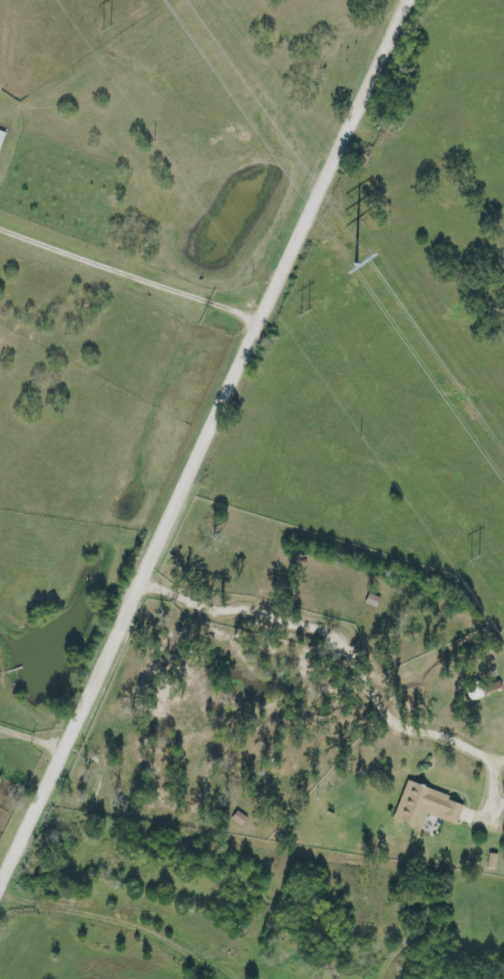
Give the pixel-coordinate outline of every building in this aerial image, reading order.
[(463,686),(470,702),(483,696),(476,680),(463,686)] [(484,686),(485,692),(501,688),(500,682),(484,686)] [(392,820),(421,829),(426,815),(456,825),(462,806),(448,801),(449,796),(405,781),(392,820)]
